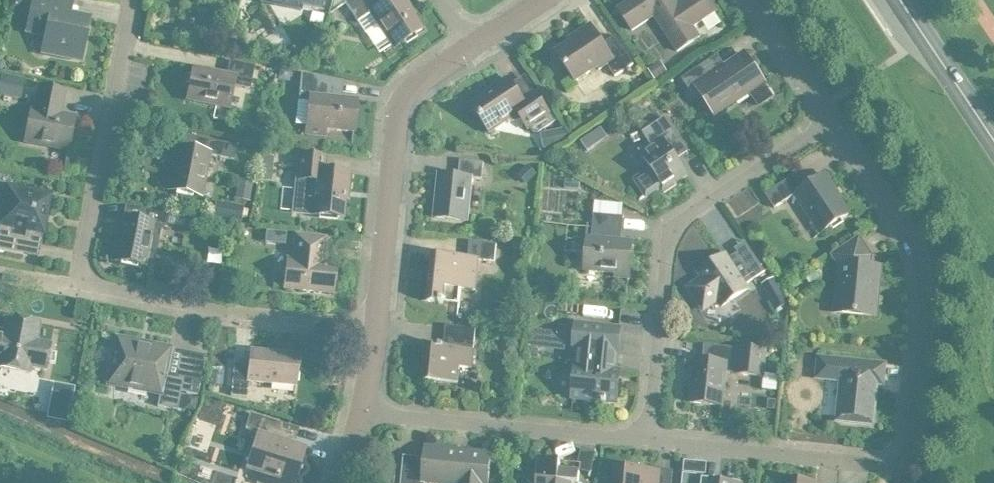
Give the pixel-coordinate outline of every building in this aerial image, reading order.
[(81,59),(89,18),(59,12),(62,0),(32,0),(26,30),(45,33),(41,51),(81,59)] [(300,4),(297,4),(296,5),(323,10),(325,0),(301,0),(300,4)] [(370,12),(393,47),(422,28),(407,6),(409,5),(406,0),(387,0),(380,5),(377,0),(342,0),(356,21),(370,12)] [(617,8),(631,30),(653,15),(676,50),(693,40),(686,30),(715,10),(709,0),(683,0),(676,5),(672,0),(628,0),(617,8)] [(614,76),(633,63),(614,35),(602,43),(589,23),(571,35),(573,38),(555,50),(575,81),(596,66),(598,69),(606,64),(614,76)] [(762,82),(763,81),(744,53),(712,74),(704,63),(681,78),(689,90),(696,86),(715,113),(750,90),(754,96),(766,88),(762,82)] [(193,67),(186,99),(228,107),(233,85),(249,88),(254,64),(229,59),(226,73),(193,67)] [(659,60),(647,68),(655,79),(667,71),(659,60)] [(279,67),(277,78),(285,80),(289,77),(291,69),(279,67)] [(0,76),(0,94),(21,98),(25,78),(1,72),(0,76)] [(331,78),(300,72),(298,100),(309,101),(306,132),(324,134),(325,128),(353,130),(356,99),(329,97),(331,78)] [(553,120),(528,83),(516,91),(507,78),(494,87),(496,88),(471,105),(489,131),(508,119),(509,120),(518,114),(529,131),(535,132),(553,120)] [(40,86),(35,109),(30,109),(24,140),(66,148),(64,160),(65,160),(73,117),(58,114),(63,91),(40,86)] [(661,184),(664,188),(686,173),(669,149),(680,141),(664,116),(641,131),(651,146),(641,152),(638,147),(637,148),(651,169),(640,176),(638,184),(645,195),(661,184)] [(567,126),(540,132),(543,148),(570,142),(567,126)] [(210,196),(200,194),(208,154),(235,159),(237,145),(176,133),(173,146),(177,146),(173,165),(176,165),(174,173),(172,172),(172,174),(169,176),(167,183),(169,186),(169,188),(210,196)] [(586,135),(580,140),(587,150),(593,145),(586,135)] [(324,157),(298,154),(296,178),(314,180),(310,214),(342,217),(345,188),(347,188),(349,172),(323,170),(324,157)] [(261,155),(260,163),(272,164),(273,156),(261,155)] [(481,178),(483,161),(459,159),(457,175),(438,173),(433,217),(466,220),(470,177),(481,178)] [(527,164),(517,174),(526,183),(536,174),(527,164)] [(801,188),(792,175),(764,193),(774,207),(794,194),(820,233),(848,214),(833,191),(835,190),(824,173),(801,188)] [(237,177),(234,197),(249,200),(253,180),(237,177)] [(22,254),(25,240),(40,242),(42,232),(43,232),(51,194),(6,185),(0,218),(0,249),(22,254)] [(215,200),(212,215),(240,220),(243,205),(215,200)] [(166,226),(169,213),(125,205),(122,217),(118,235),(120,236),(119,243),(116,242),(116,244),(113,246),(112,254),(114,256),(113,258),(155,267),(163,225),(166,226)] [(623,217),(623,216),(593,213),(591,237),(587,237),(584,269),(614,272),(614,275),(627,277),(627,284),(628,284),(632,241),(618,240),(621,217),(623,217)] [(293,259),(286,258),(283,287),(333,292),(336,263),(320,262),(321,253),(322,253),(324,237),(295,235),(293,259)] [(838,312),(875,315),(880,266),(869,265),(870,255),(858,238),(833,255),(838,263),(836,292),(839,292),(838,312)] [(494,261),(496,243),(469,241),(467,257),(425,253),(425,254),(430,255),(425,299),(421,299),(420,300),(438,302),(442,303),(442,302),(459,304),(460,288),(475,290),(478,259),(494,261)] [(736,268),(729,257),(726,253),(698,271),(702,277),(688,287),(700,305),(714,296),(721,305),(747,288),(744,284),(764,271),(754,256),(736,268)] [(773,277),(761,283),(775,309),(787,302),(773,277)] [(6,316),(2,333),(0,333),(0,367),(29,372),(28,376),(43,379),(50,343),(36,340),(40,322),(6,316)] [(559,362),(571,363),(572,322),(560,322),(559,362)] [(605,401),(616,401),(619,372),(613,371),(614,353),(617,353),(619,327),(575,323),(573,349),(577,349),(572,397),(580,398),(582,400),(591,401),(593,399),(601,400),(601,403),(605,403),(605,401)] [(471,368),(475,327),(450,325),(447,347),(442,347),(442,345),(438,345),(438,346),(420,345),(420,346),(425,346),(423,363),(424,363),(423,379),(457,383),(458,367),(471,368)] [(107,383),(159,394),(156,405),(177,409),(183,380),(164,376),(169,347),(134,340),(133,338),(123,337),(121,338),(116,337),(107,383)] [(762,376),(764,350),(713,345),(712,361),(693,359),(689,401),(721,405),(725,373),(762,376)] [(294,385),(298,353),(250,348),(249,364),(233,363),(230,395),(246,396),(248,380),(294,385)] [(875,387),(882,388),(884,364),(818,357),(816,377),(841,379),(837,420),(871,423),(875,387)] [(73,387),(53,383),(46,417),(66,421),(73,387)] [(185,394),(183,408),(195,410),(197,396),(185,394)] [(768,399),(767,408),(774,409),(775,399),(768,399)] [(306,447),(286,440),(290,425),(249,412),(244,429),(256,432),(245,468),(273,477),(271,482),(295,482),(306,447)] [(401,482),(423,482),(423,480),(449,482),(486,482),(489,454),(426,447),(424,458),(403,456),(401,482)] [(573,466),(562,475),(558,470),(559,460),(538,458),(537,470),(526,479),(530,482),(587,482),(573,466)] [(659,470),(614,466),(613,482),(658,482),(659,470)] [(681,482),(740,482),(739,479),(723,479),(721,478),(720,481),(701,479),(702,475),(682,473),(681,482)]
